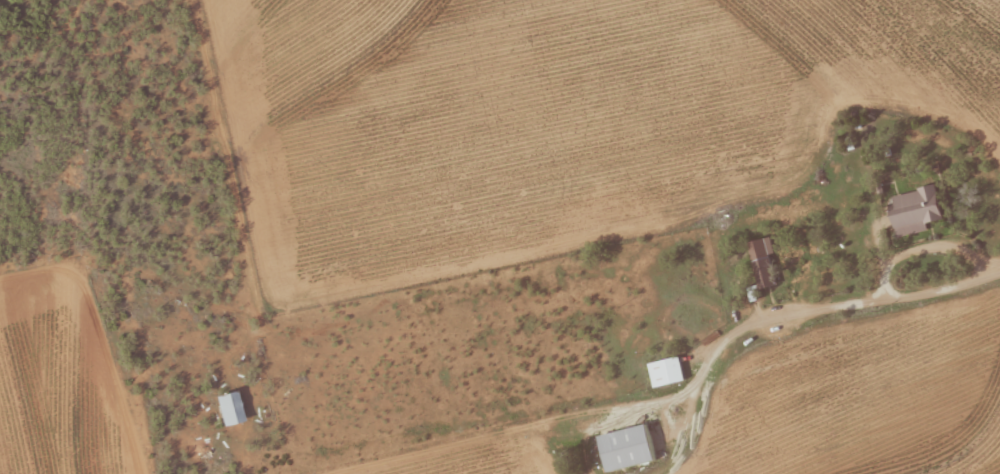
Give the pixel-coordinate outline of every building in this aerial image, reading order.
[(892,230),(941,219),(934,186),(892,196),(894,204),(887,205),(892,230)] [(684,380),(678,356),(647,364),(653,388),(684,380)] [(241,422),(236,391),(214,395),(219,425),(241,422)] [(653,461),(644,424),(596,436),(606,473),(653,461)]
